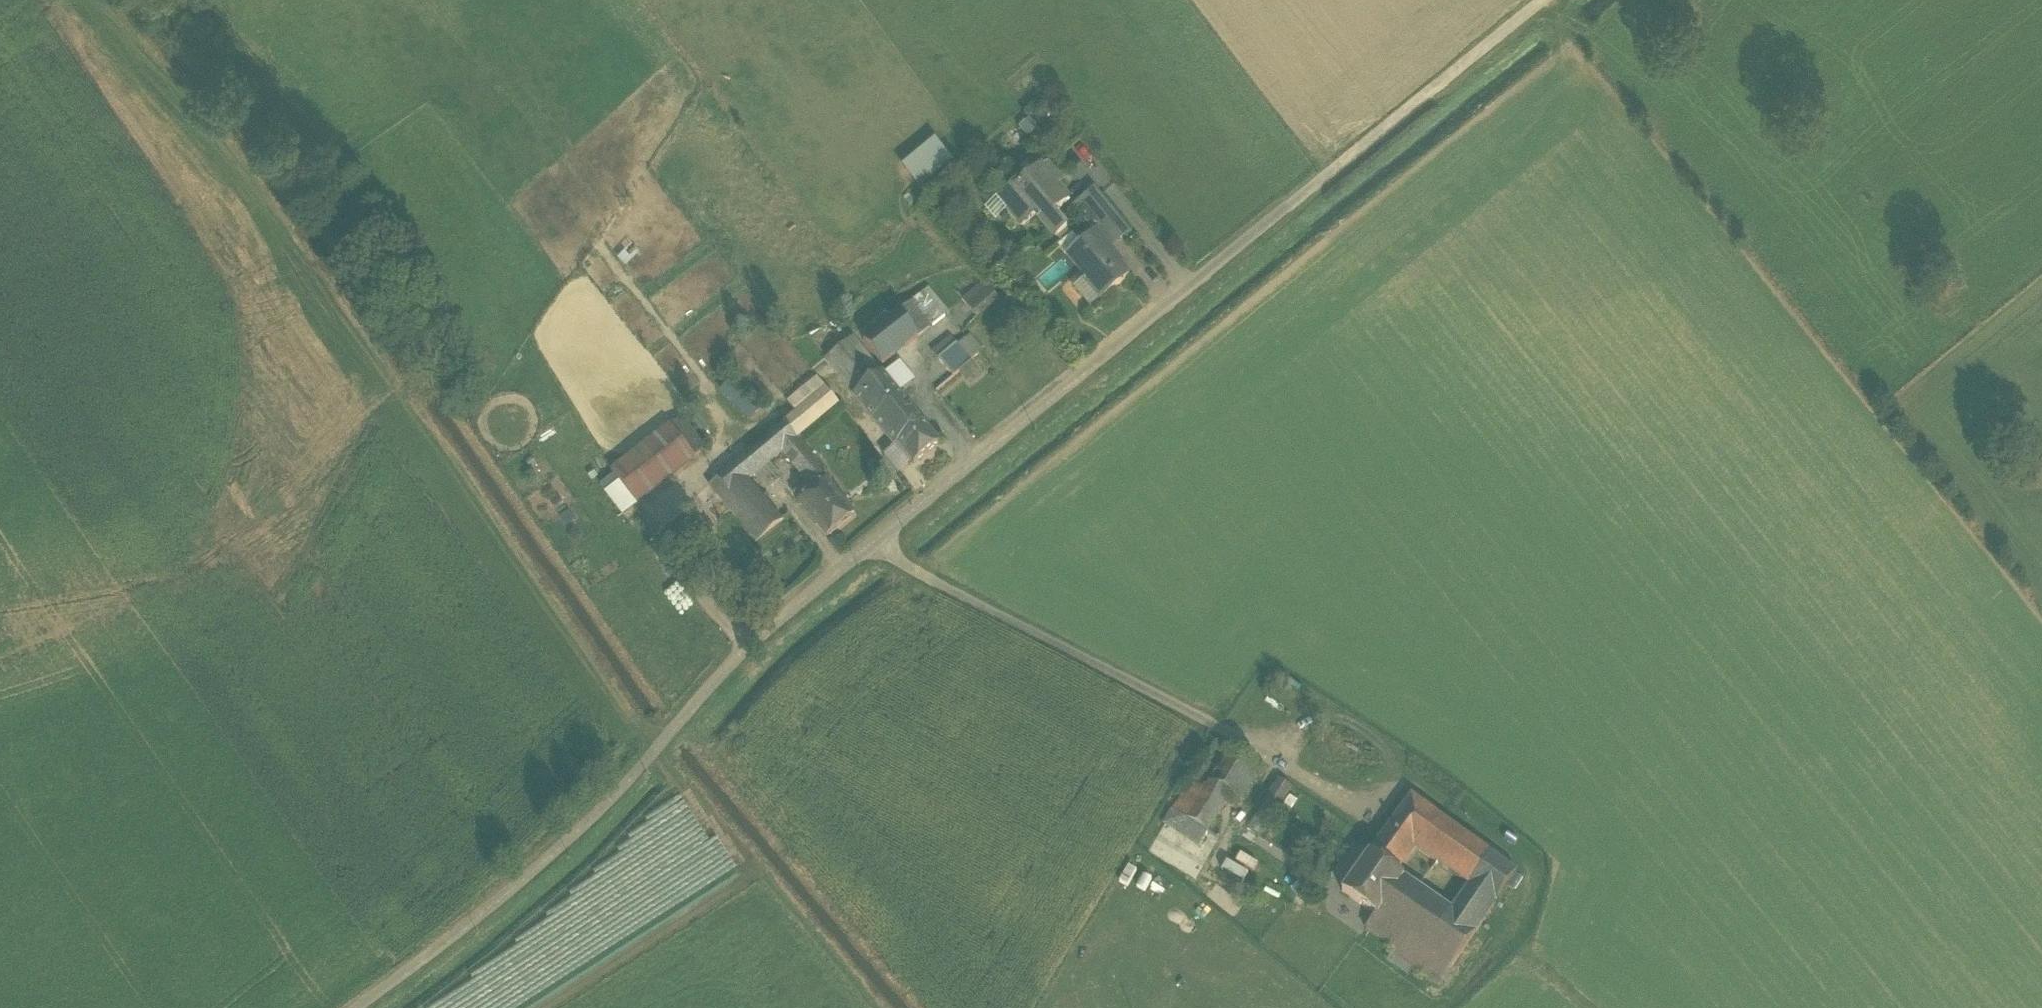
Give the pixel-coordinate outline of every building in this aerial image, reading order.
[(1041,169),(1018,188),(1016,186),(1014,187),(1003,196),(1003,198),(1010,206),(1006,209),(1021,226),(1023,225),(1036,215),(1041,221),(1040,222),(1040,224),(1050,236),(1053,236),(1053,235),(1057,239),(1067,231),(1054,215),(1069,203),(1053,183),(1058,180),(1048,168),(1043,172),(1041,169)] [(1073,209),(1094,234),(1096,233),(1110,250),(1130,233),(1095,190),(1073,209)] [(1080,246),(1067,257),(1087,282),(1090,281),(1105,299),(1130,278),(1108,253),(1110,251),(1110,250),(1096,233),(1094,234),(1080,246)] [(1059,248),(1067,257),(1080,246),(1072,237),(1059,248)] [(1090,281),(1087,282),(1074,293),(1088,312),(1105,299),(1090,281)] [(983,282),(962,300),(977,317),(998,298),(983,282)] [(864,342),(883,366),(948,315),(928,290),(898,314),(874,333),(864,342)] [(874,333),(898,314),(888,302),(864,321),(874,333)] [(957,346),(969,360),(985,348),(973,333),(957,346)] [(898,445),(923,425),(853,338),(825,361),(895,448),(898,445)] [(957,346),(951,338),(933,353),(953,378),(958,375),(972,363),(969,360),(957,346)] [(795,413),(782,423),(796,439),(839,404),(820,380),(789,405),(795,413)] [(746,418),(755,409),(728,382),(719,391),(746,418)] [(756,543),(782,522),(749,482),(782,453),(815,492),(826,485),(831,481),(796,439),(782,423),(708,487),(756,543)] [(898,445),(913,465),(939,445),(923,425),(898,445)] [(622,473),(648,507),(702,466),(677,432),(622,473)] [(815,492),(801,504),(827,537),(852,516),(826,485),(815,492)] [(1262,772),(1217,744),(1164,827),(1200,848),(1230,797),(1242,804),(1262,772)] [(1279,781),(1248,828),(1261,836),(1292,790),(1279,781)] [(1516,872),(1411,796),(1388,828),(1413,847),(1469,886),(1452,911),(1404,878),(1376,917),(1375,916),(1365,930),(1394,950),(1391,954),(1438,987),(1516,872)] [(1413,847),(1388,828),(1342,893),(1375,916),(1376,917),(1404,878),(1395,873),(1413,847)]
